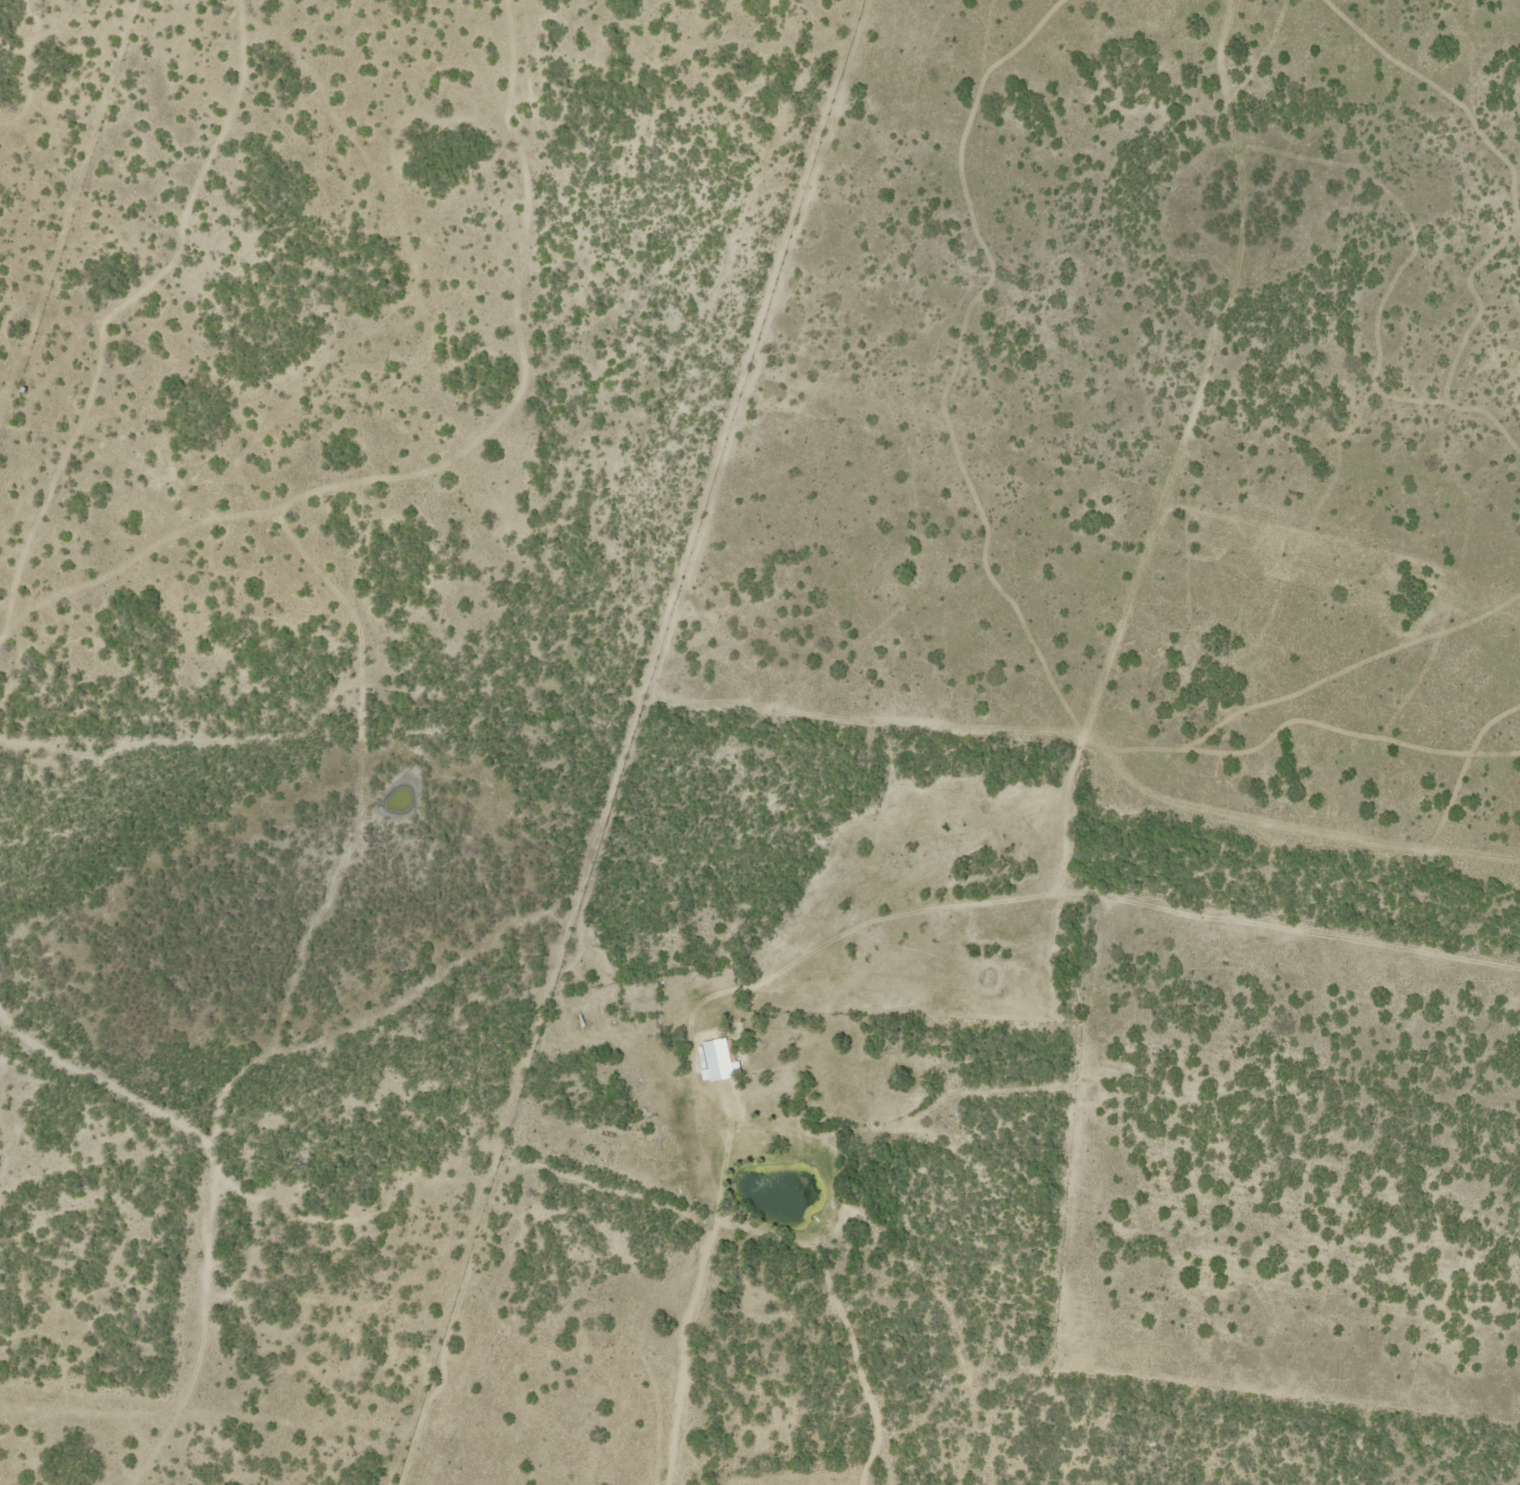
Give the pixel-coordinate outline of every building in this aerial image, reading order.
[(700,1065),(730,1061),(729,1051),(698,1056),(700,1065)]
